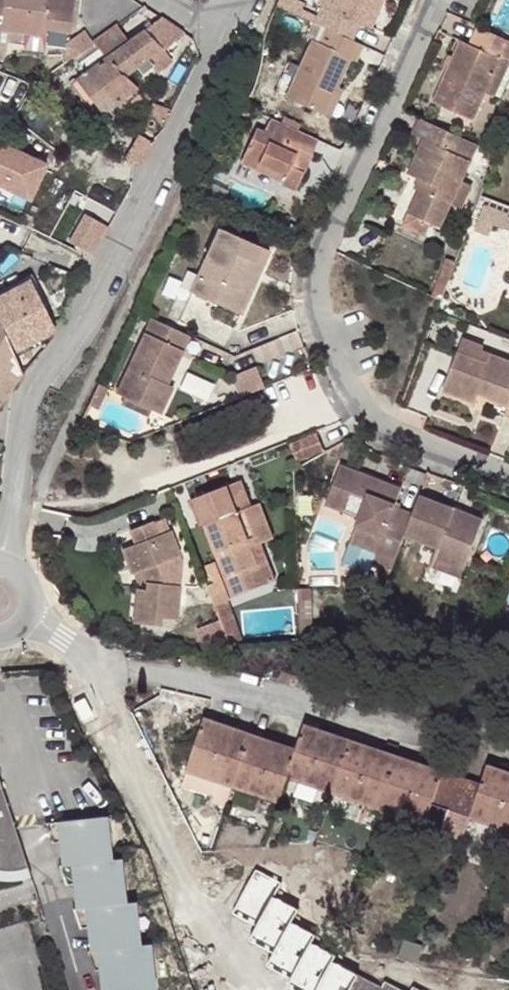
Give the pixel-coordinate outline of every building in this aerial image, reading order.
[(46,36),(47,29),(71,33),(75,0),(0,0),(0,37),(1,30),(26,33),(46,36)] [(303,1),(300,0),(280,0),(278,5),(297,14),(303,1)] [(311,20),(316,23),(322,8),(330,10),(334,0),(319,0),(311,20)] [(316,23),(325,27),(355,41),(362,23),(372,27),(383,0),(334,0),(330,10),(322,8),(316,23)] [(164,51),(185,32),(164,18),(132,40),(120,24),(94,43),(109,57),(126,75),(161,48),(164,51)] [(356,61),(363,45),(355,41),(325,27),(318,43),(312,40),(287,98),(324,116),(336,90),(350,59),(356,61)] [(479,27),(470,45),(463,41),(435,103),(474,120),(487,92),(501,62),(508,65),(508,64),(508,42),(479,27)] [(93,43),(83,29),(59,46),(69,60),(93,43)] [(45,44),(46,36),(26,33),(25,41),(45,44)] [(135,92),(139,90),(126,75),(109,57),(79,78),(104,114),(118,105),(122,110),(127,106),(123,101),(135,92)] [(487,92),(501,99),(508,81),(508,66),(508,65),(501,62),(487,92)] [(342,93),(336,90),(324,116),(330,118),(342,93)] [(139,97),(135,92),(123,101),(127,106),(139,97)] [(139,97),(127,106),(134,116),(147,106),(140,96),(139,97)] [(253,109),(245,105),(237,120),(246,124),(253,109)] [(283,123),(300,131),(302,125),(285,117),(283,123)] [(313,155),(320,140),(300,131),(283,123),(274,119),(268,131),(259,127),(243,162),(260,170),(262,164),(287,176),(285,182),(284,185),(297,190),(307,168),(295,162),(301,149),(313,155)] [(478,146),(420,119),(413,134),(425,139),(409,175),(426,182),(411,214),(432,223),(442,228),(453,203),(461,186),(478,146)] [(148,144),(139,139),(129,157),(138,162),(148,144)] [(31,199),(49,163),(0,141),(0,184),(31,199)] [(307,168),(313,155),(301,149),(295,162),(307,168)] [(262,164),(260,170),(285,182),(287,176),(262,164)] [(469,189),(461,186),(453,203),(461,207),(469,189)] [(103,223),(86,214),(71,241),(88,250),(103,223)] [(432,223),(411,214),(406,226),(426,235),(432,223)] [(242,314),(258,279),(251,276),(263,247),(222,229),(192,292),(242,314)] [(251,276),(258,279),(271,250),(263,247),(251,276)] [(2,321),(18,351),(57,331),(30,280),(0,296),(0,317),(2,321)] [(167,384),(190,336),(154,318),(118,392),(127,397),(153,410),(161,414),(169,396),(163,392),(167,384)] [(24,373),(2,321),(0,320),(0,405),(24,373)] [(488,364),(492,354),(483,351),(484,347),(463,339),(458,353),(488,364)] [(492,354),(488,364),(458,353),(444,392),(476,403),(480,395),(481,390),(490,393),(488,398),(508,405),(506,415),(508,416),(508,361),(492,354)] [(265,388),(257,368),(233,378),(240,398),(265,388)] [(100,384),(90,405),(98,408),(108,387),(100,384)] [(174,387),(167,384),(163,392),(169,396),(174,387)] [(153,410),(127,397),(124,404),(149,416),(153,410)] [(317,434),(289,444),(296,461),(324,450),(317,434)] [(351,544),(396,561),(406,535),(408,530),(413,516),(395,509),(402,490),(385,483),(383,488),(371,483),(373,479),(342,467),(327,506),(361,519),(351,544)] [(383,488),(385,483),(373,479),(371,483),(383,488)] [(249,570),(259,567),(252,548),(273,540),(260,504),(252,507),(244,487),(194,506),(202,528),(206,526),(235,597),(256,589),(249,570)] [(484,520),(421,496),(413,516),(408,530),(426,537),(425,543),(438,548),(434,558),(465,569),(484,520)] [(137,544),(124,549),(133,574),(144,570),(149,582),(148,589),(140,588),(135,621),(161,625),(162,617),(177,619),(181,587),(166,584),(158,564),(180,556),(172,531),(159,535),(154,522),(132,529),(137,544)] [(426,537),(408,530),(406,535),(425,543),(426,537)] [(349,551),(393,568),(396,561),(351,544),(349,551)] [(462,577),(465,569),(434,558),(432,566),(462,577)] [(269,563),(259,567),(249,570),(256,589),(276,582),(269,563)] [(217,607),(228,602),(232,601),(224,582),(210,587),(217,607)] [(300,602),(312,602),(311,590),(300,590),(300,602)] [(232,647),(245,646),(228,602),(217,607),(232,647)] [(312,602),(300,602),(301,621),(306,621),(313,620),(312,602)] [(302,640),(313,640),(313,620),(306,621),(301,621),(302,640)] [(11,858),(28,863),(49,861),(0,711),(0,855),(11,858)] [(186,770),(232,785),(234,778),(250,734),(203,718),(186,770)] [(304,724),(296,749),(289,767),(286,776),(333,792),(350,740),(304,724)] [(234,778),(232,785),(278,800),(282,788),(286,776),(289,767),(296,749),(250,734),(234,778)] [(396,756),(350,740),(333,792),(380,807),(396,756)] [(396,756),(380,807),(424,822),(431,803),(442,772),(412,761),(396,756)] [(470,816),(508,830),(508,772),(487,765),(481,784),(470,816)] [(454,775),(442,772),(431,803),(450,810),(462,778),(454,775)] [(462,778),(450,810),(470,816),(481,784),(462,778)] [(71,815),(72,835),(74,860),(84,859),(85,879),(87,904),(97,904),(99,924),(100,949),(110,948),(112,968),(114,989),(152,989),(161,989),(158,944),(148,945),(145,900),(135,901),(131,856),(121,857),(118,812),(71,815)] [(71,815),(61,816),(62,833),(72,835),(71,815)] [(84,859),(74,860),(75,878),(85,879),(84,859)] [(97,904),(87,904),(88,920),(99,924),(97,904)] [(110,948),(100,949),(102,966),(112,968),(110,948)]
